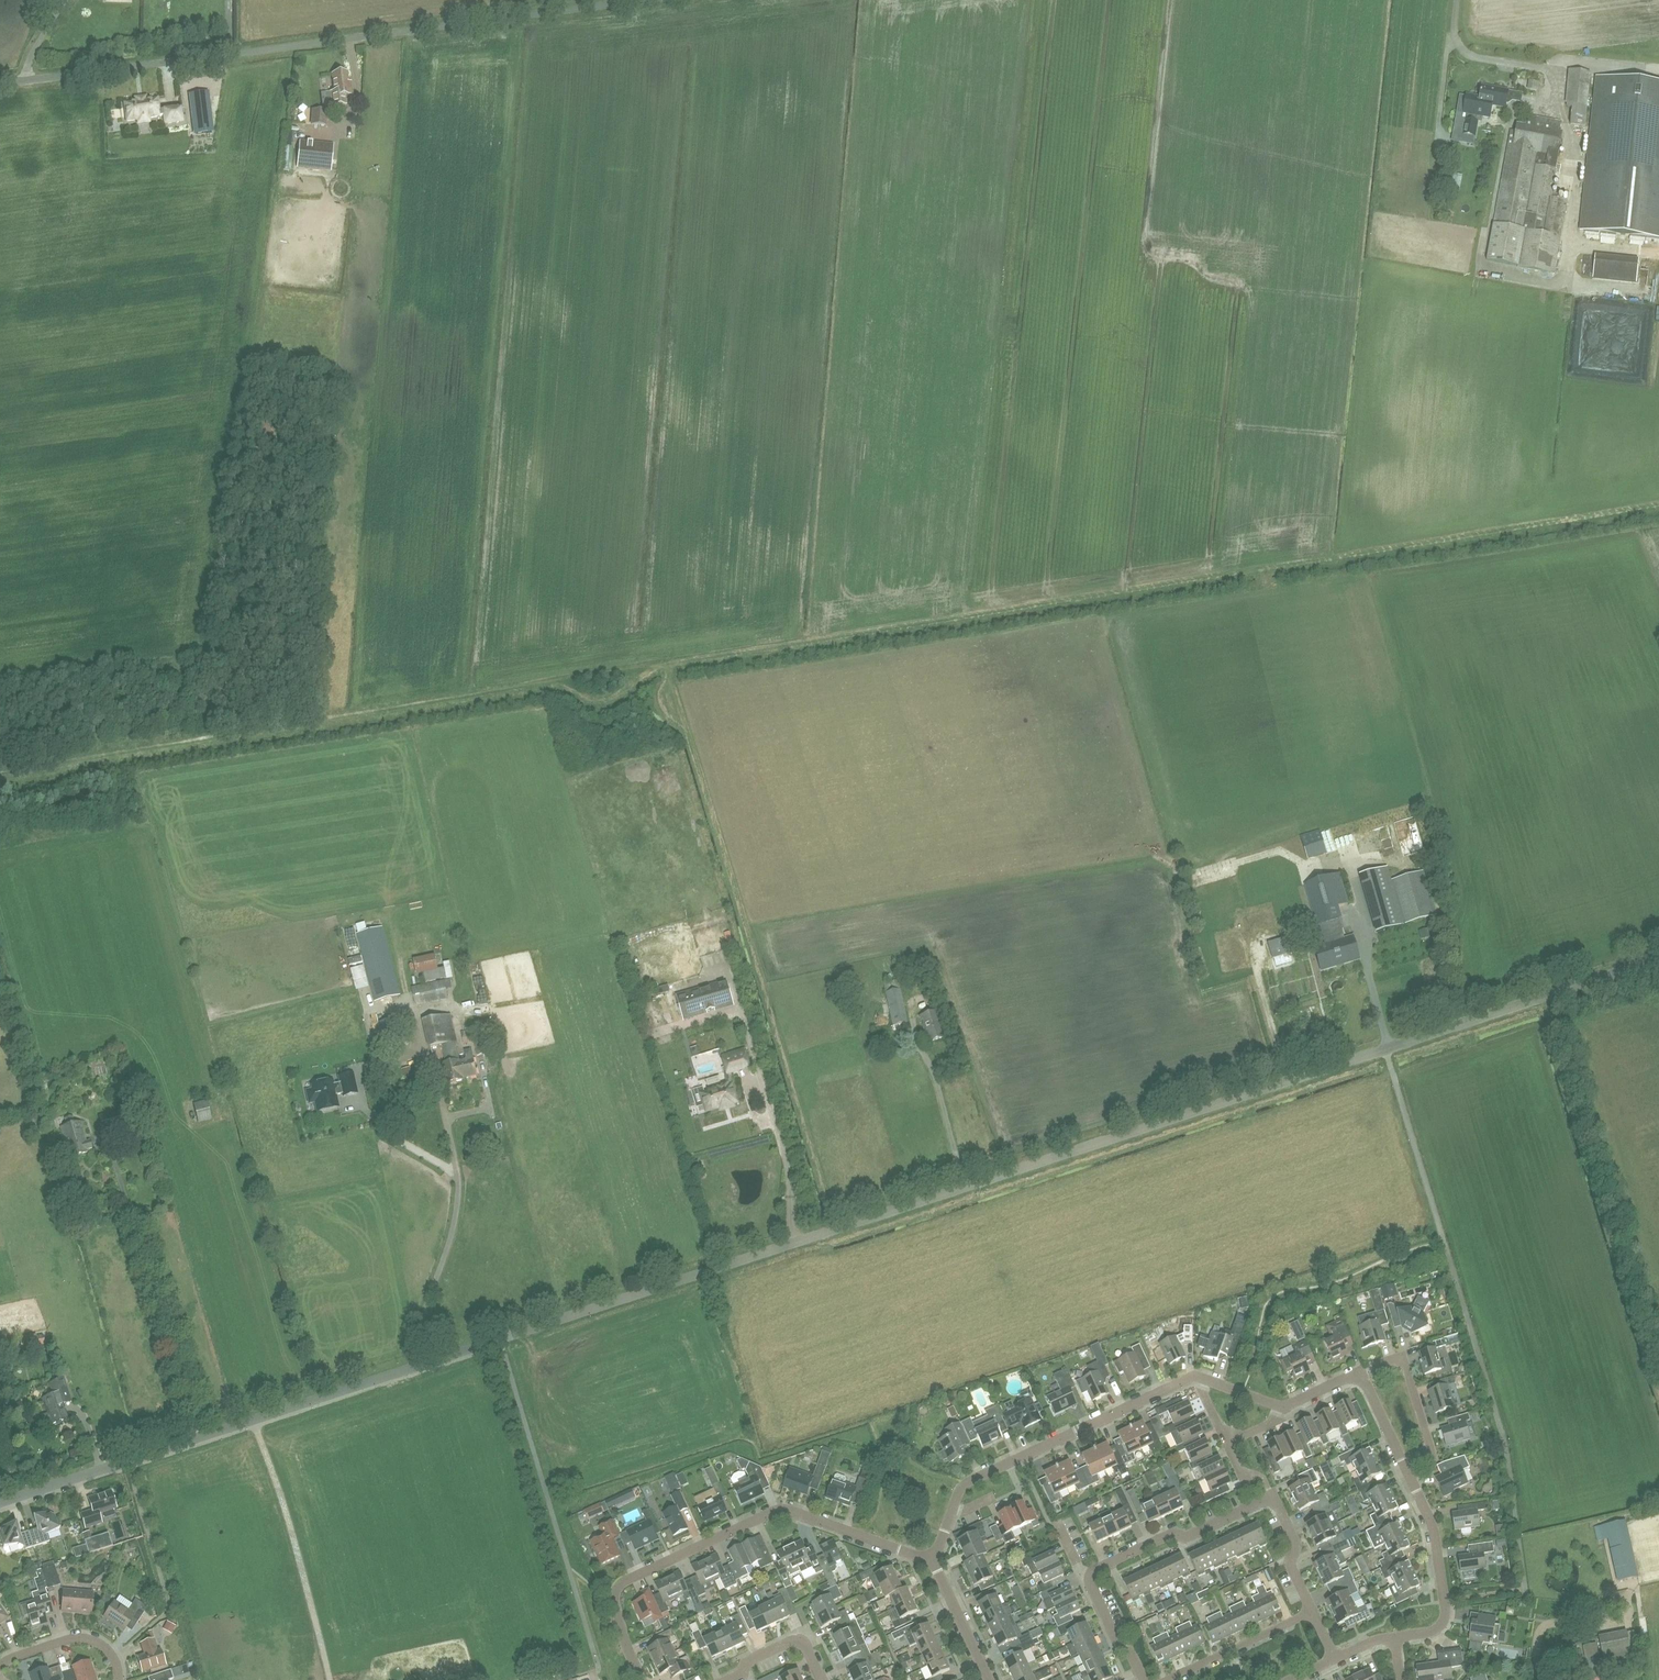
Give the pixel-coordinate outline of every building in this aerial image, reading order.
[(345,73),(345,71),(343,70),(340,71),(339,72),(339,74),(332,75),(334,92),(322,94),(324,107),(332,106),(347,104),(345,96),(353,95),(351,82),(349,83),(347,73),(345,73)] [(1570,125),(1585,127),(1587,115),(1591,73),(1569,70),(1565,103),(1567,104),(1567,108),(1572,108),(1570,125)] [(1658,239),(1658,84),(1596,77),(1580,230),(1588,231),(1658,239)] [(1478,116),(1490,118),(1492,105),(1506,107),(1509,91),(1482,86),(1480,97),(1468,95),(1468,97),(1462,96),(1459,112),(1469,114),(1468,120),(1467,120),(1464,134),(1468,135),(1467,143),(1472,144),(1474,136),(1478,116)] [(144,100),(143,98),(142,98),(143,100),(138,100),(138,99),(137,99),(137,100),(135,101),(135,102),(124,104),(125,108),(123,108),(124,109),(125,109),(126,116),(125,116),(125,117),(126,117),(126,121),(138,120),(138,121),(140,121),(140,123),(141,122),(141,121),(145,120),(145,122),(146,122),(146,120),(148,120),(148,118),(163,116),(164,124),(166,124),(167,125),(168,125),(168,123),(178,122),(179,123),(180,123),(180,122),(182,122),(180,109),(178,109),(178,108),(177,108),(177,109),(166,111),(166,109),(165,109),(165,111),(163,111),(163,112),(160,112),(160,111),(158,112),(157,105),(159,105),(159,104),(157,104),(157,100),(146,101),(145,99),(144,100)] [(212,132),(208,106),(192,108),(196,134),(212,132)] [(310,124),(326,125),(327,110),(319,109),(318,117),(310,117),(310,124)] [(1559,133),(1560,122),(1528,116),(1525,126),(1518,125),(1516,132),(1511,131),(1493,224),(1486,260),(1553,273),(1567,200),(1551,197),(1562,134),(1559,133)] [(330,173),(333,144),(301,141),(298,169),(330,173)] [(1572,165),(1573,158),(1559,156),(1558,163),(1572,165)] [(1319,830),(1301,836),(1308,859),(1327,853),(1319,830)] [(1391,881),(1387,867),(1359,875),(1375,933),(1403,925),(1391,881)] [(1424,872),(1391,881),(1403,925),(1436,915),(1424,872)] [(1348,905),(1339,874),(1306,884),(1318,927),(1339,921),(1336,908),(1348,905)] [(375,1002),(400,996),(383,928),(358,934),(375,1002)] [(1352,937),(1341,941),(1338,929),(1322,934),(1325,946),(1315,948),(1319,959),(1325,957),(1328,968),(1351,961),(1349,955),(1357,953),(1352,937)] [(1236,957),(1242,956),(1244,965),(1285,956),(1281,937),(1234,947),(1236,957)] [(439,970),(435,955),(413,959),(418,984),(447,978),(445,968),(439,970)] [(452,988),(451,979),(444,981),(444,980),(412,987),(416,1006),(448,999),(447,989),(452,988)] [(892,1032),(901,1030),(900,1025),(908,1023),(901,990),(898,980),(884,983),(885,993),(888,1003),(893,1026),(891,1027),(892,1032)] [(719,989),(717,984),(676,996),(683,1019),(706,1013),(705,1011),(715,1009),(715,1010),(732,1005),(727,986),(719,989)] [(944,1038),(939,1021),(941,1021),(938,1011),(920,1016),(925,1032),(927,1032),(931,1042),(944,1038)] [(456,1042),(457,1042),(451,1015),(425,1021),(431,1048),(443,1046),(442,1045),(456,1042)] [(409,1021),(409,1017),(402,1018),(403,1022),(402,1022),(405,1033),(413,1031),(410,1021),(409,1021)] [(473,1030),(461,1032),(464,1044),(474,1042),(476,1042),(473,1030)] [(476,1042),(474,1042),(478,1057),(486,1055),(488,1055),(484,1040),(476,1042)] [(460,1061),(456,1042),(442,1045),(443,1046),(446,1064),(441,1065),(445,1084),(465,1080),(465,1079),(461,1061),(460,1061)] [(699,1055),(696,1047),(690,1049),(693,1056),(699,1055)] [(728,1086),(731,1085),(729,1076),(752,1068),(745,1047),(720,1055),(726,1073),(724,1074),(728,1086)] [(465,1079),(477,1076),(472,1050),(465,1052),(466,1060),(461,1061),(465,1079)] [(718,1060),(697,1066),(700,1075),(721,1070),(718,1060)] [(338,1107),(335,1095),(343,1094),(344,1096),(356,1093),(352,1073),(339,1076),(340,1083),(333,1084),(332,1080),(312,1085),(313,1090),(307,1091),(309,1102),(315,1101),(318,1112),(338,1107)] [(695,1104),(703,1101),(706,1111),(720,1107),(720,1108),(724,1107),(724,1106),(728,1105),(728,1106),(733,1105),(732,1103),(737,1102),(731,1085),(728,1086),(727,1086),(724,1085),(720,1086),(718,1089),(705,1093),(703,1087),(691,1091),(695,1104)] [(206,1101),(194,1104),(198,1122),(211,1119),(206,1101)] [(75,1124),(72,1117),(65,1119),(67,1126),(61,1128),(69,1157),(90,1152),(89,1150),(92,1149),(90,1141),(87,1142),(81,1122),(75,1124)] [(1394,1298),(1390,1285),(1380,1288),(1384,1301),(1394,1298)] [(1398,1312),(1397,1307),(1391,1303),(1387,1304),(1392,1319),(1399,1317),(1403,1328),(1412,1333),(1425,1329),(1427,1326),(1423,1312),(1414,1307),(1398,1312)] [(1365,1347),(1384,1342),(1380,1327),(1389,1324),(1385,1310),(1371,1314),(1373,1322),(1361,1326),(1364,1335),(1361,1336),(1365,1347)] [(1346,1349),(1353,1345),(1342,1321),(1327,1327),(1331,1338),(1324,1341),(1334,1361),(1348,1354),(1346,1349)] [(1233,1358),(1244,1327),(1235,1324),(1232,1332),(1226,1330),(1223,1336),(1212,1332),(1203,1356),(1218,1361),(1220,1353),(1233,1358)] [(1192,1341),(1192,1326),(1184,1326),(1184,1334),(1176,1337),(1160,1344),(1170,1364),(1185,1357),(1179,1343),(1184,1341),(1192,1341)] [(1296,1334),(1299,1341),(1306,1338),(1303,1331),(1296,1334)] [(45,1344),(45,1343),(43,1335),(19,1340),(22,1349),(41,1345),(45,1344)] [(1444,1338),(1429,1343),(1431,1349),(1420,1352),(1424,1364),(1422,1364),(1425,1374),(1442,1369),(1436,1349),(1446,1345),(1444,1338)] [(1307,1367),(1315,1363),(1306,1342),(1293,1348),(1296,1354),(1281,1361),(1286,1372),(1292,1369),(1297,1378),(1310,1372),(1307,1367)] [(1145,1376),(1139,1362),(1147,1359),(1140,1344),(1132,1348),(1134,1353),(1114,1363),(1119,1373),(1124,1371),(1130,1383),(1145,1376)] [(1093,1401),(1109,1393),(1103,1381),(1110,1377),(1102,1360),(1087,1367),(1091,1375),(1083,1379),(1093,1401)] [(1055,1413),(1077,1403),(1068,1386),(1074,1383),(1067,1369),(1054,1375),(1062,1391),(1048,1398),(1055,1413)] [(1429,1391),(1436,1413),(1455,1407),(1448,1386),(1456,1383),(1454,1377),(1435,1382),(1437,1389),(1429,1391)] [(67,1419),(63,1405),(72,1402),(64,1378),(49,1383),(53,1395),(42,1398),(48,1414),(50,1414),(53,1424),(67,1419)] [(1025,1428),(1041,1420),(1031,1399),(1033,1398),(1030,1391),(1020,1395),(1024,1402),(1015,1406),(1016,1409),(1004,1415),(1009,1427),(1022,1421),(1025,1428)] [(1342,1420),(1346,1427),(1358,1421),(1362,1428),(1368,1425),(1361,1410),(1355,1413),(1349,1401),(1336,1407),(1342,1420)] [(1174,1425),(1182,1421),(1194,1415),(1188,1402),(1175,1408),(1172,1402),(1155,1410),(1158,1416),(1168,1412),(1174,1424),(1174,1425)] [(1007,1427),(998,1407),(997,1406),(985,1411),(988,1416),(972,1423),(970,1419),(962,1423),(971,1442),(977,1439),(978,1440),(979,1440),(982,1448),(1003,1438),(1000,1430),(1007,1427)] [(1346,1427),(1342,1420),(1336,1422),(1330,1410),(1317,1416),(1323,1429),(1327,1436),(1339,1430),(1343,1437),(1349,1434),(1346,1427)] [(1447,1446),(1470,1439),(1465,1422),(1471,1420),(1469,1413),(1456,1417),(1458,1423),(1441,1429),(1447,1446)] [(1327,1436),(1323,1429),(1317,1431),(1311,1419),(1298,1425),(1306,1442),(1308,1445),(1320,1439),(1323,1446),(1330,1443),(1327,1436)] [(1183,1444),(1190,1440),(1203,1434),(1197,1421),(1184,1427),(1182,1421),(1174,1425),(1174,1424),(1167,1428),(1170,1434),(1171,1434),(1177,1446),(1183,1443),(1183,1444)] [(1131,1428),(1141,1450),(1148,1446),(1152,1452),(1163,1447),(1156,1433),(1150,1436),(1143,1422),(1131,1428)] [(944,1451),(940,1453),(944,1460),(950,1458),(952,1462),(966,1455),(963,1448),(970,1445),(959,1424),(946,1430),(949,1436),(940,1441),(944,1451)] [(1134,1453),(1141,1450),(1131,1428),(1118,1434),(1125,1448),(1118,1451),(1120,1455),(1125,1465),(1136,1460),(1134,1453)] [(1308,1445),(1306,1442),(1300,1444),(1294,1432),(1281,1438),(1290,1458),(1303,1452),(1306,1459),(1313,1456),(1308,1445)] [(1278,1464),(1290,1458),(1281,1438),(1268,1444),(1274,1457),(1268,1459),(1275,1474),(1281,1471),(1278,1464)] [(1192,1463),(1203,1457),(1212,1453),(1206,1440),(1193,1446),(1190,1440),(1183,1444),(1183,1443),(1177,1446),(1176,1447),(1179,1453),(1186,1450),(1192,1462),(1192,1463)] [(1105,1471),(1112,1468),(1116,1474),(1120,1472),(1122,1476),(1129,1473),(1125,1465),(1120,1455),(1114,1458),(1108,1444),(1095,1450),(1105,1471)] [(1356,1471),(1376,1461),(1370,1449),(1355,1457),(1352,1451),(1338,1457),(1341,1463),(1345,1462),(1347,1466),(1353,1464),(1356,1471)] [(813,1477),(813,1478),(822,1481),(827,1466),(831,1453),(822,1450),(818,1463),(813,1477)] [(1098,1475),(1105,1471),(1095,1450),(1082,1456),(1089,1470),(1083,1473),(1089,1487),(1100,1482),(1098,1475)] [(1470,1467),(1465,1456),(1445,1462),(1450,1472),(1436,1478),(1445,1496),(1454,1492),(1453,1489),(1467,1483),(1462,1471),(1470,1467)] [(1205,1480),(1225,1470),(1219,1457),(1206,1463),(1203,1457),(1192,1463),(1192,1462),(1189,1464),(1192,1470),(1199,1467),(1205,1480)] [(1358,1491),(1369,1486),(1366,1481),(1383,1472),(1381,1467),(1378,1466),(1376,1461),(1356,1471),(1359,1478),(1353,1480),(1356,1487),(1352,1489),(1353,1493),(1358,1491)] [(742,1504),(764,1494),(758,1481),(766,1478),(761,1467),(750,1462),(746,1471),(750,1479),(734,1486),(742,1504)] [(1089,1487),(1083,1473),(1076,1476),(1070,1462),(1057,1467),(1067,1489),(1074,1486),(1078,1492),(1089,1487)] [(1060,1492),(1067,1489),(1057,1467),(1045,1473),(1051,1487),(1045,1490),(1051,1504),(1062,1499),(1060,1492)] [(813,1478),(813,1477),(790,1469),(784,1486),(807,1494),(810,1488),(813,1478)] [(1294,1500),(1314,1490),(1312,1485),(1319,1481),(1313,1469),(1300,1475),(1303,1482),(1289,1489),(1294,1500)] [(1225,1470),(1205,1480),(1211,1492),(1204,1496),(1207,1502),(1221,1495),(1218,1489),(1231,1483),(1225,1470)] [(1152,1471),(1146,1474),(1148,1479),(1155,1476),(1152,1471)] [(845,1484),(846,1479),(845,1477),(838,1474),(835,1476),(834,1480),(833,1480),(827,1497),(850,1505),(855,1492),(863,1495),(868,1481),(860,1478),(859,1478),(856,1488),(845,1484)] [(1164,1496),(1172,1513),(1184,1507),(1177,1493),(1183,1490),(1176,1476),(1166,1481),(1171,1493),(1164,1496)] [(719,1483),(717,1477),(710,1480),(713,1486),(719,1483)] [(681,1488),(678,1482),(669,1487),(672,1493),(681,1488)] [(705,1521),(727,1511),(722,1499),(727,1497),(720,1483),(713,1486),(718,1497),(698,1507),(705,1521)] [(1373,1506),(1393,1497),(1387,1485),(1372,1492),(1369,1486),(1358,1491),(1364,1502),(1370,1499),(1373,1506)] [(1122,1489),(1115,1492),(1122,1507),(1129,1504),(1122,1489)] [(1138,1516),(1144,1513),(1149,1524),(1161,1518),(1153,1501),(1145,1505),(1143,1501),(1140,1503),(1133,1489),(1127,1492),(1138,1516)] [(635,1496),(632,1490),(606,1502),(609,1508),(635,1496)] [(1317,1511),(1330,1505),(1324,1493),(1317,1496),(1314,1490),(1294,1500),(1300,1511),(1314,1504),(1317,1511)] [(86,1528),(102,1523),(99,1513),(117,1508),(111,1491),(88,1498),(92,1511),(81,1514),(86,1528)] [(674,1535),(688,1529),(680,1512),(688,1508),(681,1492),(672,1496),(677,1507),(664,1514),(674,1535)] [(1491,1495),(1486,1497),(1489,1506),(1495,1504),(1491,1495)] [(1161,1518),(1172,1513),(1164,1496),(1153,1501),(1161,1518)] [(1091,1500),(1093,1505),(1100,1502),(1097,1497),(1091,1500)] [(1375,1527),(1381,1525),(1386,1522),(1383,1516),(1398,1509),(1393,1497),(1373,1506),(1376,1513),(1370,1516),(1375,1527)] [(1087,1508),(1093,1505),(1091,1500),(1085,1503),(1087,1508)] [(1023,1502),(1010,1508),(1011,1509),(1020,1528),(1032,1522),(1034,1527),(1040,1525),(1033,1508),(1027,1511),(1023,1502)] [(1311,1535),(1338,1523),(1333,1512),(1341,1508),(1338,1502),(1330,1506),(1330,1505),(1317,1511),(1320,1518),(1306,1524),(1311,1535)] [(1471,1532),(1471,1527),(1479,1526),(1477,1511),(1488,1509),(1487,1502),(1470,1505),(1471,1511),(1453,1513),(1455,1530),(1461,1529),(1461,1534),(1463,1535),(1470,1534),(1471,1532)] [(605,1512),(601,1504),(593,1507),(597,1515),(605,1512)] [(1076,1516),(1080,1514),(1077,1507),(1072,1509),(1076,1516)] [(1000,1531),(1001,1534),(1003,1539),(1006,1544),(1016,1539),(1012,1531),(1020,1528),(1011,1509),(999,1515),(1004,1524),(998,1527),(1000,1531)] [(636,1549),(658,1539),(652,1528),(657,1525),(650,1510),(643,1513),(647,1522),(627,1531),(636,1549)] [(1120,1533),(1112,1515),(1110,1510),(1098,1516),(1100,1521),(1101,1521),(1109,1538),(1120,1533)] [(1112,1515),(1120,1533),(1132,1527),(1124,1510),(1112,1515)] [(28,1531),(33,1547),(50,1541),(48,1534),(60,1530),(55,1515),(48,1512),(33,1516),(37,1528),(28,1531)] [(602,1564),(620,1556),(612,1539),(621,1535),(614,1520),(600,1526),(604,1535),(591,1541),(602,1564)] [(1097,1543),(1109,1538),(1101,1521),(1100,1521),(1089,1526),(1097,1543)] [(1638,1577),(1625,1521),(1607,1525),(1594,1528),(1597,1542),(1611,1539),(1620,1581),(1638,1577)] [(28,1531),(21,1534),(17,1522),(2,1527),(0,1531),(0,1537),(4,1548),(23,1542),(26,1549),(33,1547),(28,1531)] [(985,1536),(984,1529),(981,1522),(964,1530),(968,1536),(958,1541),(963,1552),(982,1543),(987,1541),(985,1536)] [(1316,1546),(1331,1540),(1334,1547),(1338,1545),(1347,1541),(1338,1523),(1311,1535),(1316,1546)] [(1385,1545),(1404,1535),(1399,1523),(1383,1531),(1381,1525),(1375,1527),(1366,1531),(1369,1537),(1375,1549),(1385,1544),(1385,1545)] [(1247,1529),(1255,1547),(1259,1545),(1261,1547),(1268,1544),(1266,1542),(1258,1524),(1247,1529)] [(1361,1534),(1358,1528),(1352,1531),(1351,1531),(1354,1537),(1361,1534)] [(1251,1549),(1255,1547),(1247,1529),(1235,1534),(1245,1555),(1251,1552),(1251,1549)] [(106,1546),(103,1536),(92,1540),(89,1532),(83,1534),(89,1552),(106,1546)] [(1238,1558),(1245,1555),(1235,1534),(1223,1540),(1232,1558),(1236,1556),(1238,1558)] [(1385,1545),(1388,1552),(1382,1554),(1384,1559),(1379,1561),(1382,1567),(1382,1568),(1395,1562),(1402,1558),(1405,1557),(1402,1551),(1410,1547),(1404,1535),(1385,1545)] [(742,1545),(752,1565),(758,1562),(761,1569),(774,1563),(767,1549),(762,1552),(756,1539),(742,1545)] [(1227,1560),(1232,1558),(1223,1540),(1212,1545),(1222,1566),(1228,1563),(1227,1560)] [(831,1588),(837,1585),(834,1579),(835,1578),(832,1572),(836,1571),(837,1568),(835,1565),(842,1561),(833,1541),(821,1547),(828,1564),(822,1567),(823,1571),(831,1588)] [(1346,1563),(1341,1552),(1350,1548),(1347,1541),(1338,1545),(1334,1547),(1325,1551),(1328,1558),(1314,1564),(1319,1575),(1339,1566),(1346,1563)] [(801,1542),(789,1547),(799,1568),(801,1573),(813,1568),(816,1575),(823,1571),(822,1567),(812,1546),(805,1550),(801,1542)] [(987,1554),(982,1543),(963,1552),(968,1562),(968,1563),(983,1556),(987,1554)] [(1461,1572),(1485,1568),(1483,1553),(1494,1552),(1493,1543),(1475,1545),(1476,1554),(1459,1556),(1461,1572)] [(745,1568),(752,1565),(742,1545),(729,1551),(735,1564),(730,1567),(737,1581),(749,1575),(745,1568)] [(1215,1569),(1222,1566),(1212,1545),(1201,1550),(1209,1568),(1213,1566),(1215,1569)] [(779,1575),(785,1588),(786,1589),(793,1586),(790,1579),(801,1573),(799,1568),(789,1547),(777,1553),(781,1560),(774,1563),(779,1575)] [(1004,1559),(1009,1557),(1006,1550),(1001,1552),(1004,1559)] [(1205,1570),(1209,1568),(1201,1550),(1189,1556),(1197,1574),(1198,1577),(1205,1573),(1205,1570)] [(1039,1573),(1059,1564),(1053,1552),(1041,1558),(1038,1552),(1022,1560),(1025,1567),(1028,1565),(1033,1576),(1039,1573)] [(738,1584),(737,1581),(730,1567),(729,1565),(723,1568),(716,1555),(704,1560),(714,1580),(719,1577),(726,1590),(738,1584)] [(1169,1560),(1178,1578),(1182,1576),(1184,1579),(1191,1576),(1190,1573),(1181,1555),(1169,1560)] [(988,1566),(983,1556),(968,1563),(968,1562),(964,1564),(969,1575),(988,1566)] [(1009,1557),(1004,1559),(1006,1565),(1012,1562),(1009,1557)] [(1395,1562),(1382,1568),(1382,1567),(1380,1568),(1385,1579),(1391,1576),(1395,1584),(1414,1574),(1409,1562),(1405,1564),(1402,1558),(1395,1562)] [(702,1585),(714,1580),(704,1560),(692,1566),(699,1579),(692,1582),(699,1597),(706,1593),(702,1585)] [(1174,1580),(1178,1578),(1169,1560),(1158,1565),(1168,1586),(1174,1583),(1174,1580)] [(1042,1593),(1054,1587),(1052,1581),(1064,1575),(1059,1564),(1039,1573),(1044,1584),(1039,1586),(1042,1593)] [(54,1565),(43,1569),(41,1569),(47,1588),(60,1584),(54,1565)] [(1162,1589),(1168,1586),(1158,1565),(1147,1571),(1155,1589),(1159,1587),(1162,1589)] [(881,1572),(878,1566),(855,1577),(858,1583),(870,1578),(875,1589),(881,1587),(898,1579),(892,1567),(881,1572)] [(988,1566),(969,1575),(975,1586),(989,1580),(992,1587),(997,1584),(988,1566)] [(1342,1572),(1339,1566),(1319,1575),(1324,1586),(1339,1580),(1342,1587),(1354,1581),(1355,1581),(1349,1568),(1342,1572)] [(1368,1567),(1361,1570),(1364,1576),(1371,1573),(1368,1567)] [(1269,1583),(1275,1580),(1270,1568),(1263,1571),(1269,1583)] [(1230,1583),(1235,1581),(1230,1570),(1225,1573),(1230,1583)] [(1151,1591),(1155,1589),(1147,1571),(1135,1576),(1144,1594),(1143,1594),(1145,1597),(1151,1594),(1151,1591)] [(699,1597),(692,1582),(686,1586),(679,1572),(667,1578),(676,1597),(683,1594),(686,1600),(691,1598),(692,1600),(699,1597)] [(1414,1574),(1395,1584),(1398,1591),(1392,1593),(1397,1604),(1409,1599),(1409,1598),(1419,1594),(1416,1588),(1420,1586),(1414,1574)] [(1140,1596),(1143,1594),(1144,1594),(1135,1576),(1124,1582),(1132,1600),(1133,1603),(1140,1599),(1140,1596)] [(1194,1577),(1189,1580),(1192,1587),(1198,1584),(1194,1577)] [(665,1602),(676,1597),(667,1578),(655,1583),(662,1597),(655,1600),(664,1618),(670,1615),(668,1611),(669,1611),(665,1602)] [(903,1590),(898,1579),(881,1587),(886,1599),(890,1597),(890,1596),(903,1590)] [(1332,1613),(1354,1603),(1351,1596),(1359,1592),(1354,1581),(1342,1587),(1341,1587),(1343,1593),(1326,1601),(1332,1613)] [(831,1588),(822,1592),(825,1598),(813,1604),(813,1605),(811,1606),(816,1617),(836,1608),(833,1601),(843,1597),(839,1589),(841,1588),(839,1584),(837,1585),(831,1588)] [(1269,1617),(1281,1611),(1272,1591),(1267,1593),(1263,1585),(1256,1588),(1259,1594),(1267,1612),(1269,1617)] [(1075,1599),(1070,1587),(1057,1593),(1054,1587),(1042,1593),(1040,1594),(1043,1601),(1048,1611),(1055,1608),(1075,1599)] [(29,1617),(32,1628),(48,1623),(46,1617),(53,1614),(45,1588),(32,1593),(34,1599),(18,1604),(23,1619),(29,1617)] [(664,1618),(655,1600),(650,1588),(641,1592),(644,1598),(632,1603),(641,1622),(652,1616),(655,1622),(664,1618)] [(785,1605),(792,1602),(786,1589),(785,1588),(778,1591),(781,1598),(776,1601),(772,1592),(766,1595),(770,1603),(779,1622),(790,1617),(785,1605)] [(895,1608),(912,1600),(907,1588),(903,1590),(890,1596),(890,1597),(895,1608)] [(983,1615),(1002,1606),(994,1588),(989,1591),(992,1597),(978,1604),(983,1615)] [(91,1614),(93,1593),(64,1590),(62,1611),(91,1614)] [(1203,1592),(1202,1590),(1195,1593),(1187,1597),(1190,1605),(1200,1600),(1205,1598),(1203,1592)] [(1211,1595),(1208,1590),(1203,1592),(1205,1598),(1211,1595)] [(869,1592),(864,1595),(867,1603),(868,1603),(873,1601),(869,1592)] [(1258,1622),(1269,1617),(1267,1612),(1259,1594),(1252,1598),(1254,1603),(1250,1605),(1258,1622)] [(135,1599),(132,1604),(120,1595),(115,1602),(114,1602),(104,1617),(124,1630),(132,1619),(137,1623),(148,1608),(135,1599)] [(1021,1605),(1026,1603),(1023,1596),(1018,1598),(1021,1605)] [(1068,1616),(1081,1610),(1075,1599),(1055,1608),(1058,1614),(1054,1616),(1054,1618),(1058,1628),(1071,1622),(1068,1616)] [(912,1600),(895,1608),(900,1619),(892,1623),(895,1629),(907,1623),(904,1618),(918,1611),(912,1600)] [(871,1605),(875,1611),(880,1609),(879,1608),(877,1602),(871,1605)] [(1250,1605),(1246,1607),(1244,1602),(1236,1605),(1245,1622),(1247,1628),(1258,1622),(1250,1605)] [(769,1627),(779,1622),(770,1603),(760,1608),(769,1627)] [(1354,1603),(1332,1613),(1338,1625),(1355,1617),(1357,1623),(1370,1617),(1365,1606),(1357,1609),(1354,1603)] [(1007,1617),(1011,1615),(1012,1615),(1007,1604),(1002,1606),(983,1615),(988,1626),(1007,1617)] [(1164,1609),(1161,1604),(1156,1606),(1159,1612),(1164,1609)] [(1236,1605),(1229,1608),(1232,1613),(1228,1615),(1236,1633),(1247,1628),(1245,1622),(1236,1605)] [(0,1606),(0,1624),(8,1618),(0,1606)] [(742,1614),(743,1616),(749,1613),(745,1607),(739,1609),(742,1614)] [(758,1632),(769,1627),(760,1608),(749,1613),(743,1616),(748,1628),(754,1625),(758,1632)] [(843,1626),(851,1621),(846,1610),(839,1614),(836,1608),(816,1617),(821,1628),(823,1627),(824,1627),(837,1621),(839,1627),(843,1626)] [(1023,1622),(1029,1620),(1035,1617),(1033,1612),(1026,1615),(1021,1618),(1023,1622)] [(1228,1615),(1223,1617),(1221,1612),(1214,1616),(1222,1633),(1224,1638),(1236,1633),(1228,1615)] [(725,1629),(734,1648),(745,1643),(742,1636),(748,1633),(739,1614),(733,1617),(736,1624),(725,1629)] [(988,1626),(993,1637),(1016,1626),(1011,1615),(1007,1617),(988,1626)] [(1495,1625),(1496,1617),(1478,1615),(1477,1622),(1472,1621),(1469,1640),(1471,1640),(1469,1650),(1481,1652),(1483,1642),(1497,1644),(1500,1625),(1495,1625)] [(1214,1616),(1207,1619),(1209,1624),(1205,1626),(1213,1644),(1224,1638),(1222,1633),(1214,1616)] [(1153,1635),(1158,1632),(1154,1623),(1151,1618),(1146,1621),(1153,1635)] [(838,1649),(863,1637),(855,1620),(851,1621),(843,1626),(846,1631),(833,1637),(838,1649)] [(1061,1636),(1068,1633),(1073,1643),(1092,1635),(1087,1624),(1075,1629),(1072,1621),(1071,1622),(1058,1628),(1061,1636)] [(1194,1648),(1205,1643),(1197,1625),(1192,1627),(1190,1622),(1183,1625),(1194,1648)] [(917,1644),(934,1636),(928,1624),(909,1633),(907,1627),(892,1634),(895,1640),(904,1636),(909,1647),(917,1643),(917,1644)] [(1183,1625),(1176,1629),(1178,1634),(1174,1636),(1182,1653),(1194,1648),(1183,1625)] [(1016,1626),(993,1637),(999,1648),(1017,1639),(1012,1628),(1017,1626),(1016,1626)] [(655,1661),(675,1652),(671,1644),(677,1641),(672,1629),(658,1635),(662,1642),(648,1649),(655,1661)] [(723,1653),(734,1648),(725,1629),(715,1634),(723,1653)] [(707,1647),(704,1640),(699,1630),(692,1633),(700,1650),(707,1647)] [(1630,1649),(1630,1646),(1627,1632),(1599,1637),(1602,1654),(1630,1649)] [(1174,1636),(1170,1638),(1167,1633),(1160,1636),(1171,1659),(1182,1653),(1174,1636)] [(723,1653),(715,1634),(704,1640),(707,1647),(712,1658),(723,1653)] [(1022,1645),(1032,1640),(1029,1634),(1025,1636),(1024,1635),(1019,1637),(1022,1645)] [(1078,1654),(1097,1645),(1092,1635),(1073,1643),(1078,1654)] [(922,1655),(939,1647),(934,1636),(917,1644),(922,1655)] [(1171,1659),(1160,1636),(1153,1639),(1155,1645),(1151,1647),(1159,1664),(1171,1659)] [(871,1655),(863,1637),(838,1649),(844,1661),(857,1655),(859,1661),(871,1655)] [(157,1650),(154,1639),(141,1643),(145,1654),(137,1657),(142,1672),(166,1664),(161,1649),(157,1650)] [(1032,1640),(1022,1645),(1025,1651),(1036,1646),(1033,1640),(1032,1640)] [(1630,1649),(1602,1654),(1604,1664),(1640,1657),(1637,1644),(1630,1646),(1630,1649)] [(1083,1665),(1102,1656),(1097,1645),(1078,1654),(1083,1665)] [(1503,1655),(1518,1659),(1520,1650),(1505,1646),(1503,1655)] [(927,1667),(945,1658),(939,1647),(922,1655),(927,1667)] [(1452,1679),(1450,1667),(1463,1665),(1460,1649),(1439,1652),(1440,1662),(1417,1666),(1419,1679),(1452,1679)] [(1052,1653),(1055,1659),(1061,1656),(1058,1650),(1052,1653)] [(65,1652),(59,1653),(63,1668),(69,1667),(65,1652)] [(661,1674),(669,1671),(672,1678),(692,1668),(687,1656),(679,1660),(675,1652),(655,1661),(661,1674)] [(872,1676),(870,1670),(883,1664),(877,1652),(871,1655),(859,1661),(862,1666),(849,1672),(853,1679),(863,1679),(872,1676)] [(1010,1672),(1028,1664),(1022,1653),(1005,1661),(1010,1672)] [(1052,1653),(1046,1655),(1050,1662),(1055,1659),(1052,1653)] [(1083,1678),(1107,1667),(1102,1656),(1083,1665),(1086,1671),(1081,1674),(1083,1678)] [(932,1678),(928,1679),(936,1679),(935,1677),(950,1670),(945,1658),(927,1667),(932,1678)] [(90,1661),(73,1666),(74,1668),(61,1672),(64,1679),(96,1679),(90,1661)] [(1057,1662),(1051,1665),(1056,1675),(1062,1671),(1057,1662)] [(1033,1675),(1028,1664),(1010,1672),(1014,1679),(1023,1679),(1033,1675)] [(1083,1678),(1082,1679),(1083,1679),(1108,1679),(1112,1678),(1107,1667),(1083,1678)] [(47,1668),(31,1673),(33,1679),(59,1679),(58,1676),(51,1679),(47,1668)] [(1052,1675),(1049,1668),(1033,1675),(1023,1679),(1042,1679),(1052,1675)] [(174,1678),(171,1670),(158,1674),(161,1679),(169,1679),(174,1678)] [(798,1670),(788,1675),(778,1679),(777,1679),(778,1679),(803,1679),(798,1670)] [(1360,1679),(1374,1679),(1370,1670),(1358,1675),(1360,1679)]
